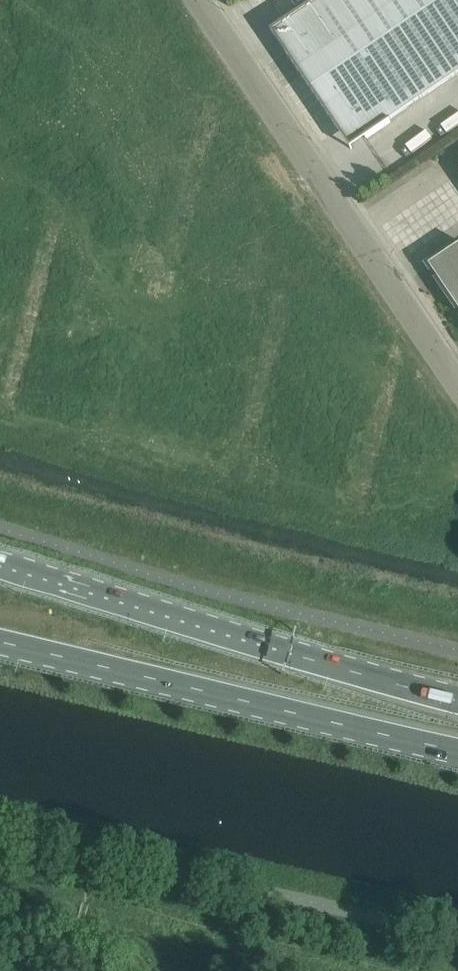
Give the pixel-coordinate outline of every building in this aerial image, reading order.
[(271,32),(351,148),(390,122),(389,120),(457,73),(457,0),(323,0),(313,7),(311,5),(271,32)] [(429,266),(457,308),(457,246),(429,266)]
